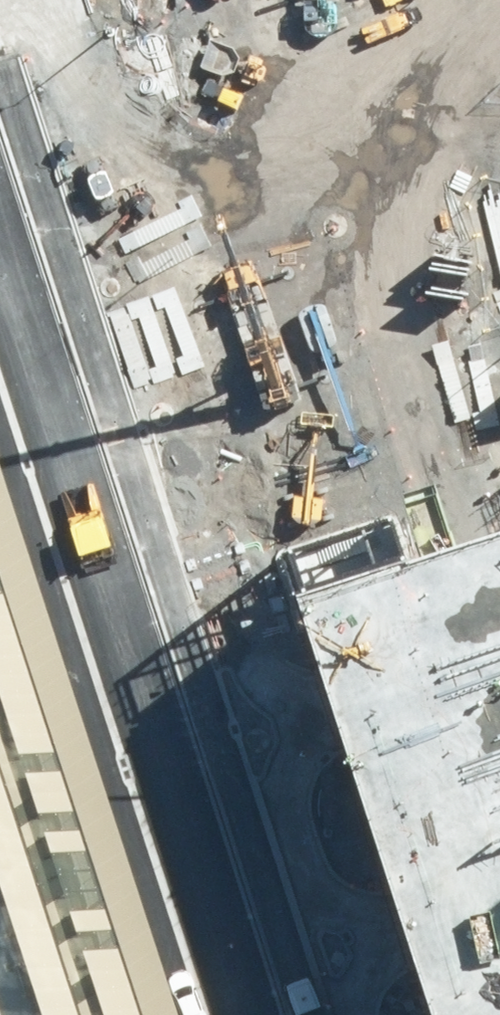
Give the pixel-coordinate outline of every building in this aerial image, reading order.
[(0,440),(0,832),(59,1014),(187,1014),(0,440)] [(293,594),(335,712),(404,928),(429,1014),(499,1014),(499,520),(293,594)]
